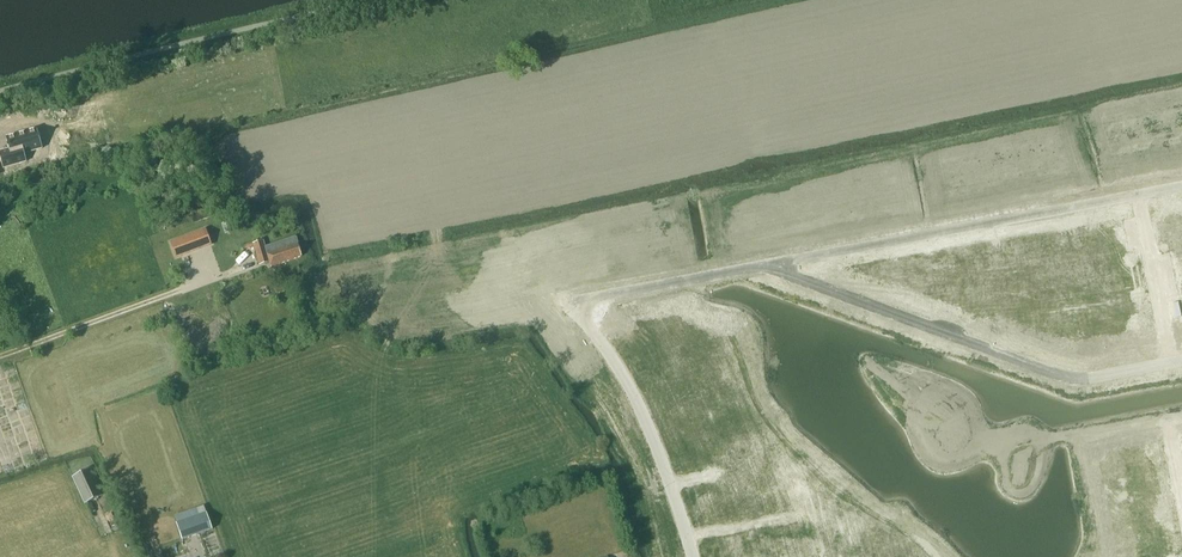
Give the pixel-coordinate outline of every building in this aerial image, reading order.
[(0,154),(0,161),(3,171),(27,163),(24,155),(42,149),(36,129),(5,140),(8,151),(0,154)] [(206,228),(172,241),(178,257),(212,244),(206,228)] [(271,266),(301,256),(296,237),(266,247),(264,241),(254,244),(260,264),(270,262),(271,266)] [(85,503),(102,495),(90,469),(72,477),(85,503)] [(176,523),(182,540),(212,529),(204,506),(174,516),(176,523)] [(151,556),(148,545),(141,547),(144,556),(151,556)]
